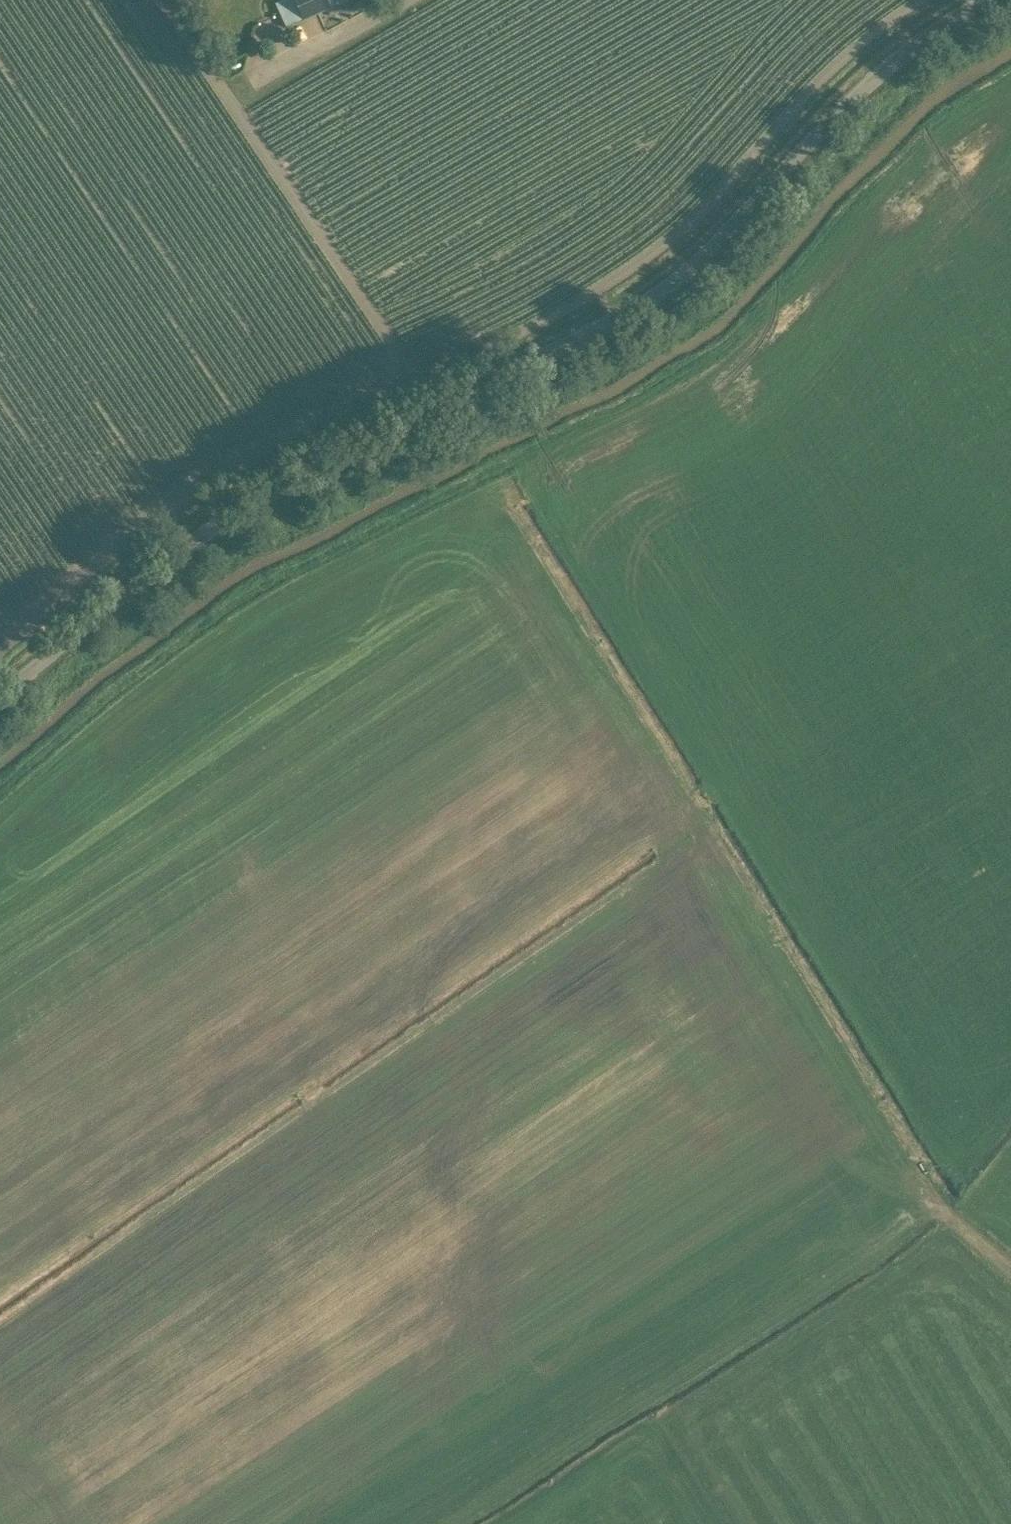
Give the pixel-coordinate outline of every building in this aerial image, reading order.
[(275,4),(281,15),(286,27),(303,19),(303,20),(317,14),(331,8),(344,1),(348,0),(284,0),(275,4)]
